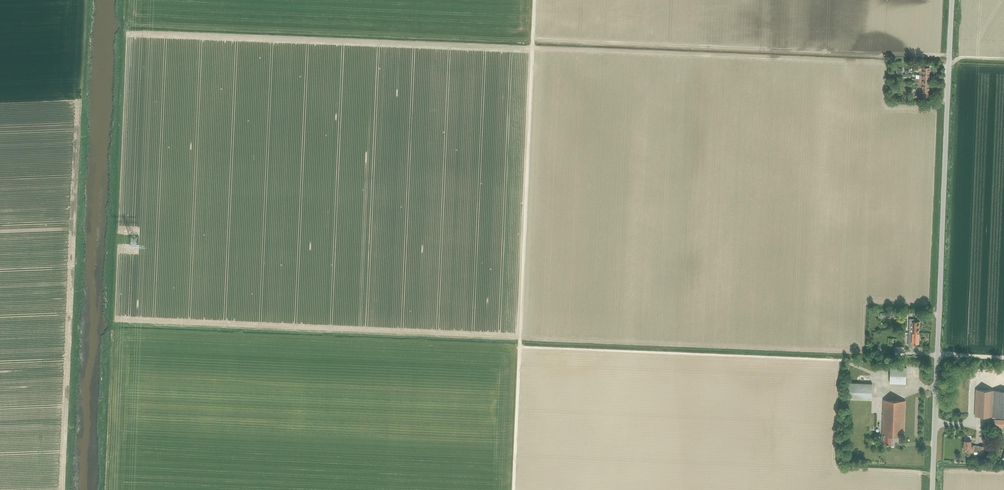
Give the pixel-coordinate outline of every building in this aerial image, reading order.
[(920,75),(929,75),(929,67),(921,67),(921,65),(916,65),(916,70),(920,70),(920,75)] [(909,325),(909,332),(913,333),(913,332),(919,333),(919,321),(914,321),(914,319),(909,319),(909,325)] [(913,333),(909,332),(908,345),(912,345),(912,344),(918,344),(919,333),(913,332),(913,333)] [(906,384),(906,368),(890,367),(890,383),(906,384)] [(848,399),(872,400),(872,384),(848,383),(848,399)] [(994,390),(976,389),(975,416),(993,416),(993,417),(1003,417),(1003,390),(994,390)] [(904,436),(905,401),(884,400),(882,436),(881,436),(880,438),(880,441),(881,442),(882,443),(883,443),(883,444),(893,444),(893,436),(904,436)] [(1003,428),(1003,420),(993,419),(992,427),(1003,428)] [(985,446),(975,445),(971,445),(971,441),(964,440),(963,449),(965,449),(965,452),(972,453),(972,452),(978,452),(978,454),(985,455),(985,446)]
